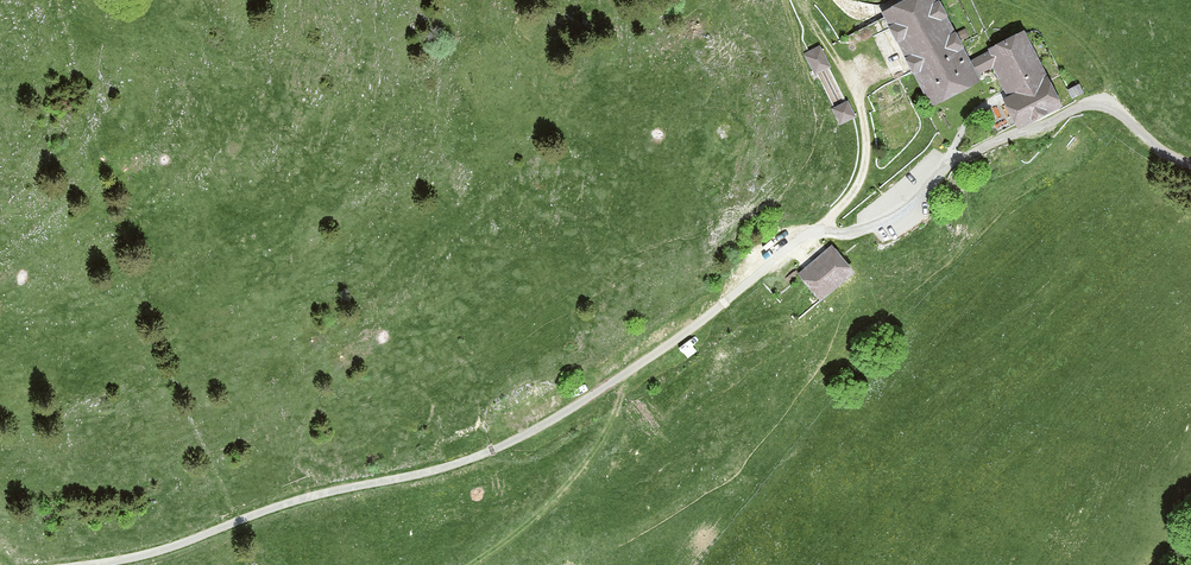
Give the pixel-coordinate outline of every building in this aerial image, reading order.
[(978,82),(976,78),(968,62),(938,0),(906,0),(879,13),(926,108),(978,82)] [(1009,98),(1003,102),(1016,128),(1057,108),(1020,31),(985,48),(987,53),(995,69),(1009,98)] [(828,65),(816,43),(801,52),(812,73),(828,65)] [(995,69),(987,53),(968,62),(976,78),(995,69)] [(1080,84),(1068,89),(1072,98),(1084,93),(1080,84)] [(854,115),(845,98),(830,106),(838,123),(854,115)] [(799,269),(821,294),(854,266),(832,241),(799,269)]
